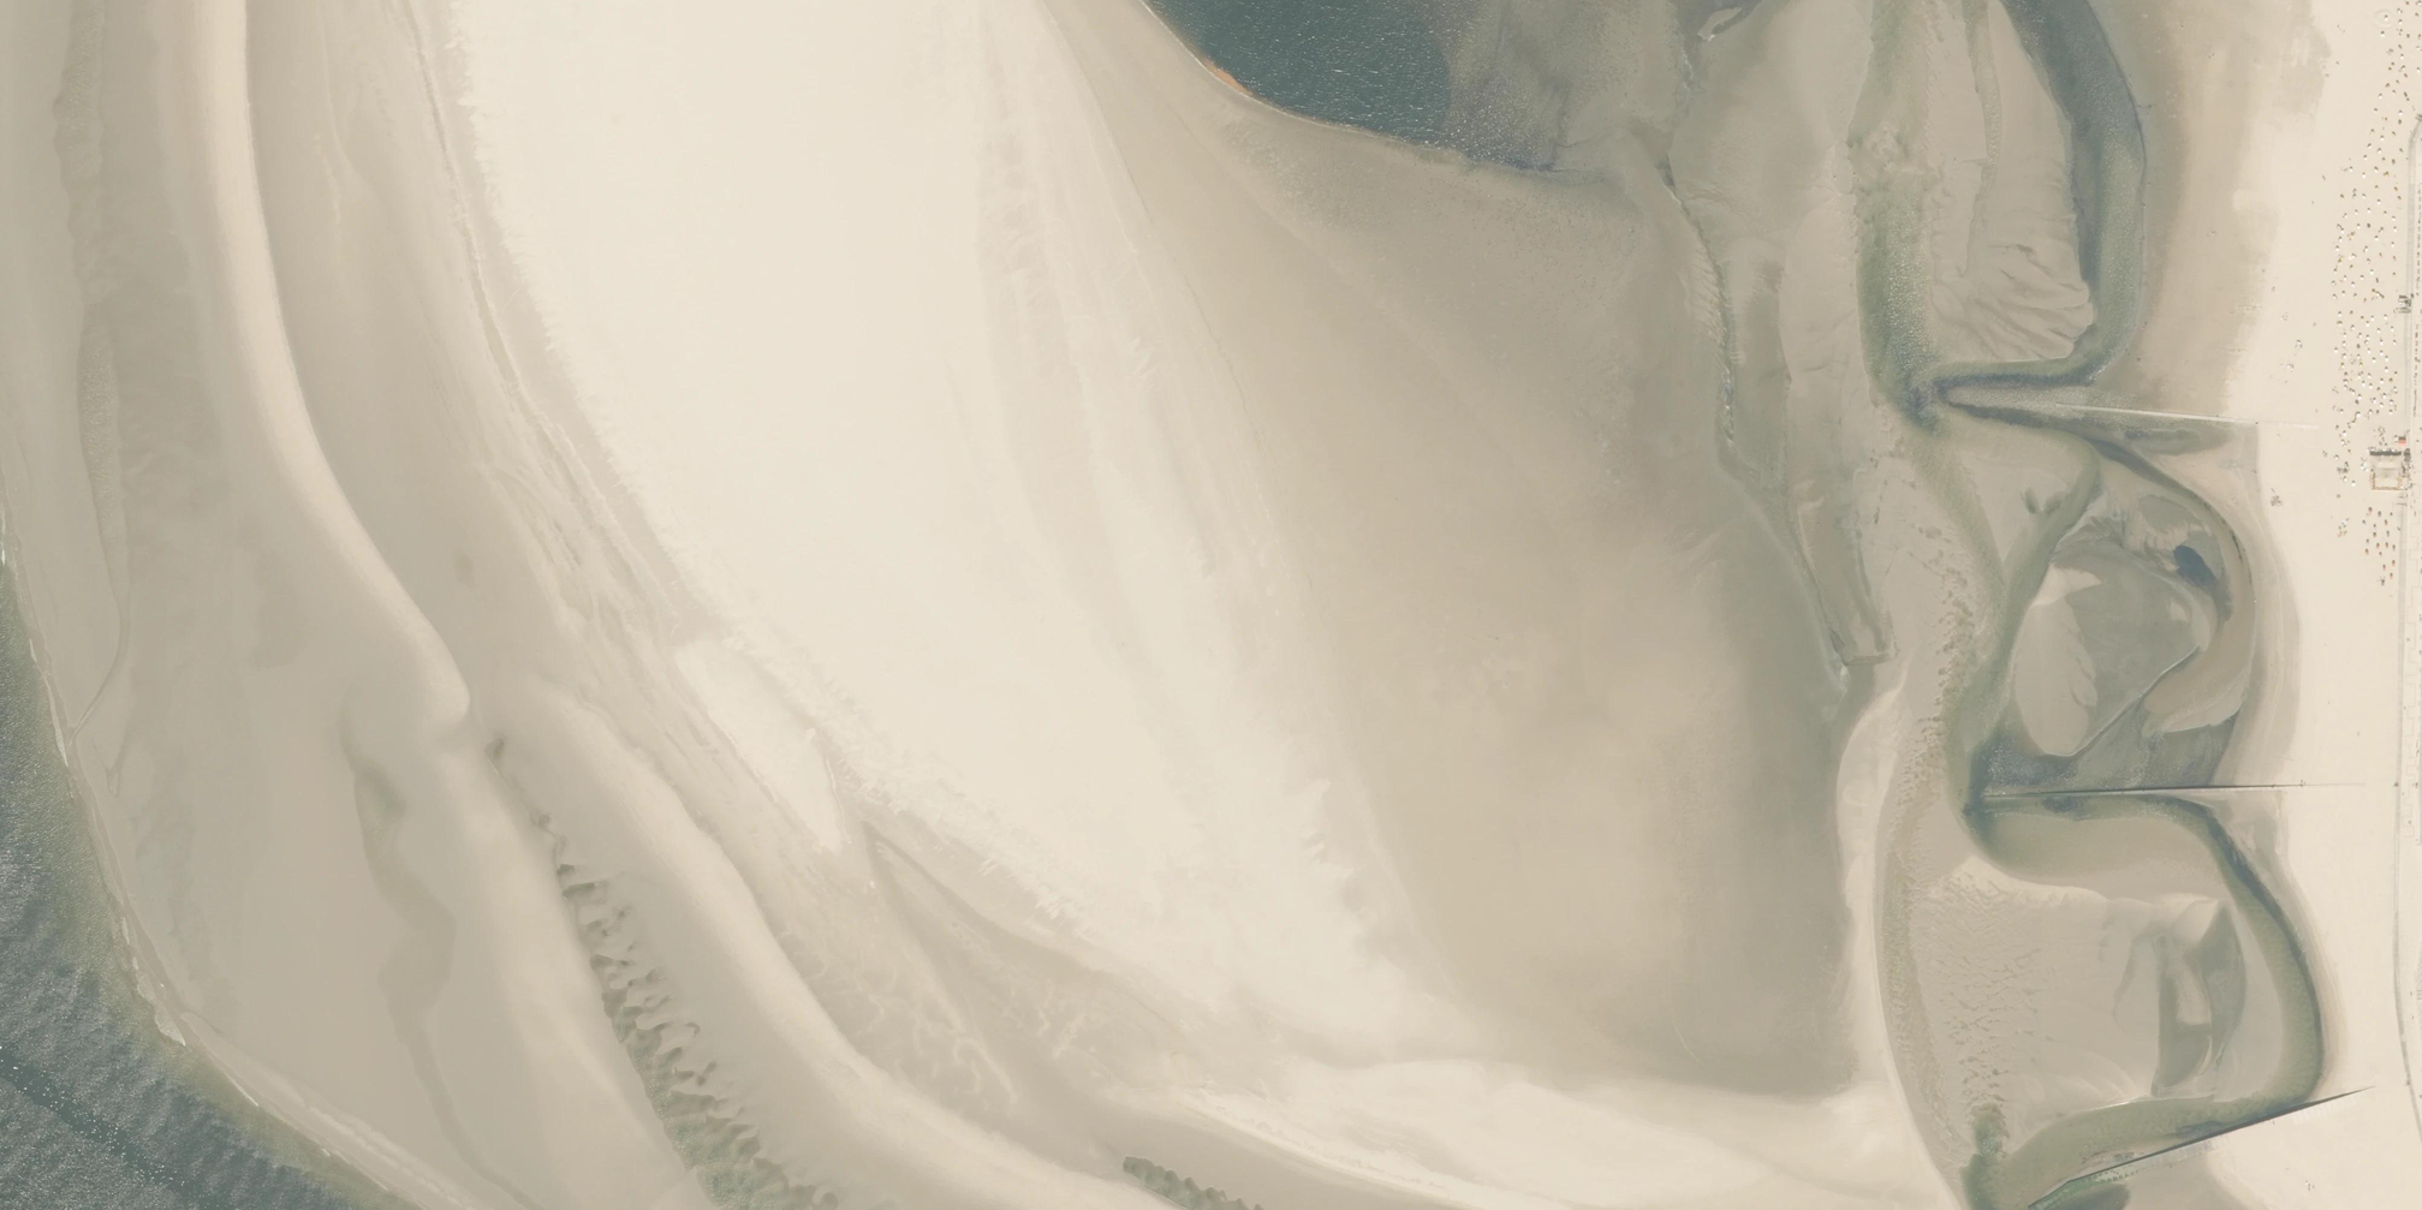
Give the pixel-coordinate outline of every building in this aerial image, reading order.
[(2364,463),(2363,480),(2398,481),(2398,464),(2364,463)]
